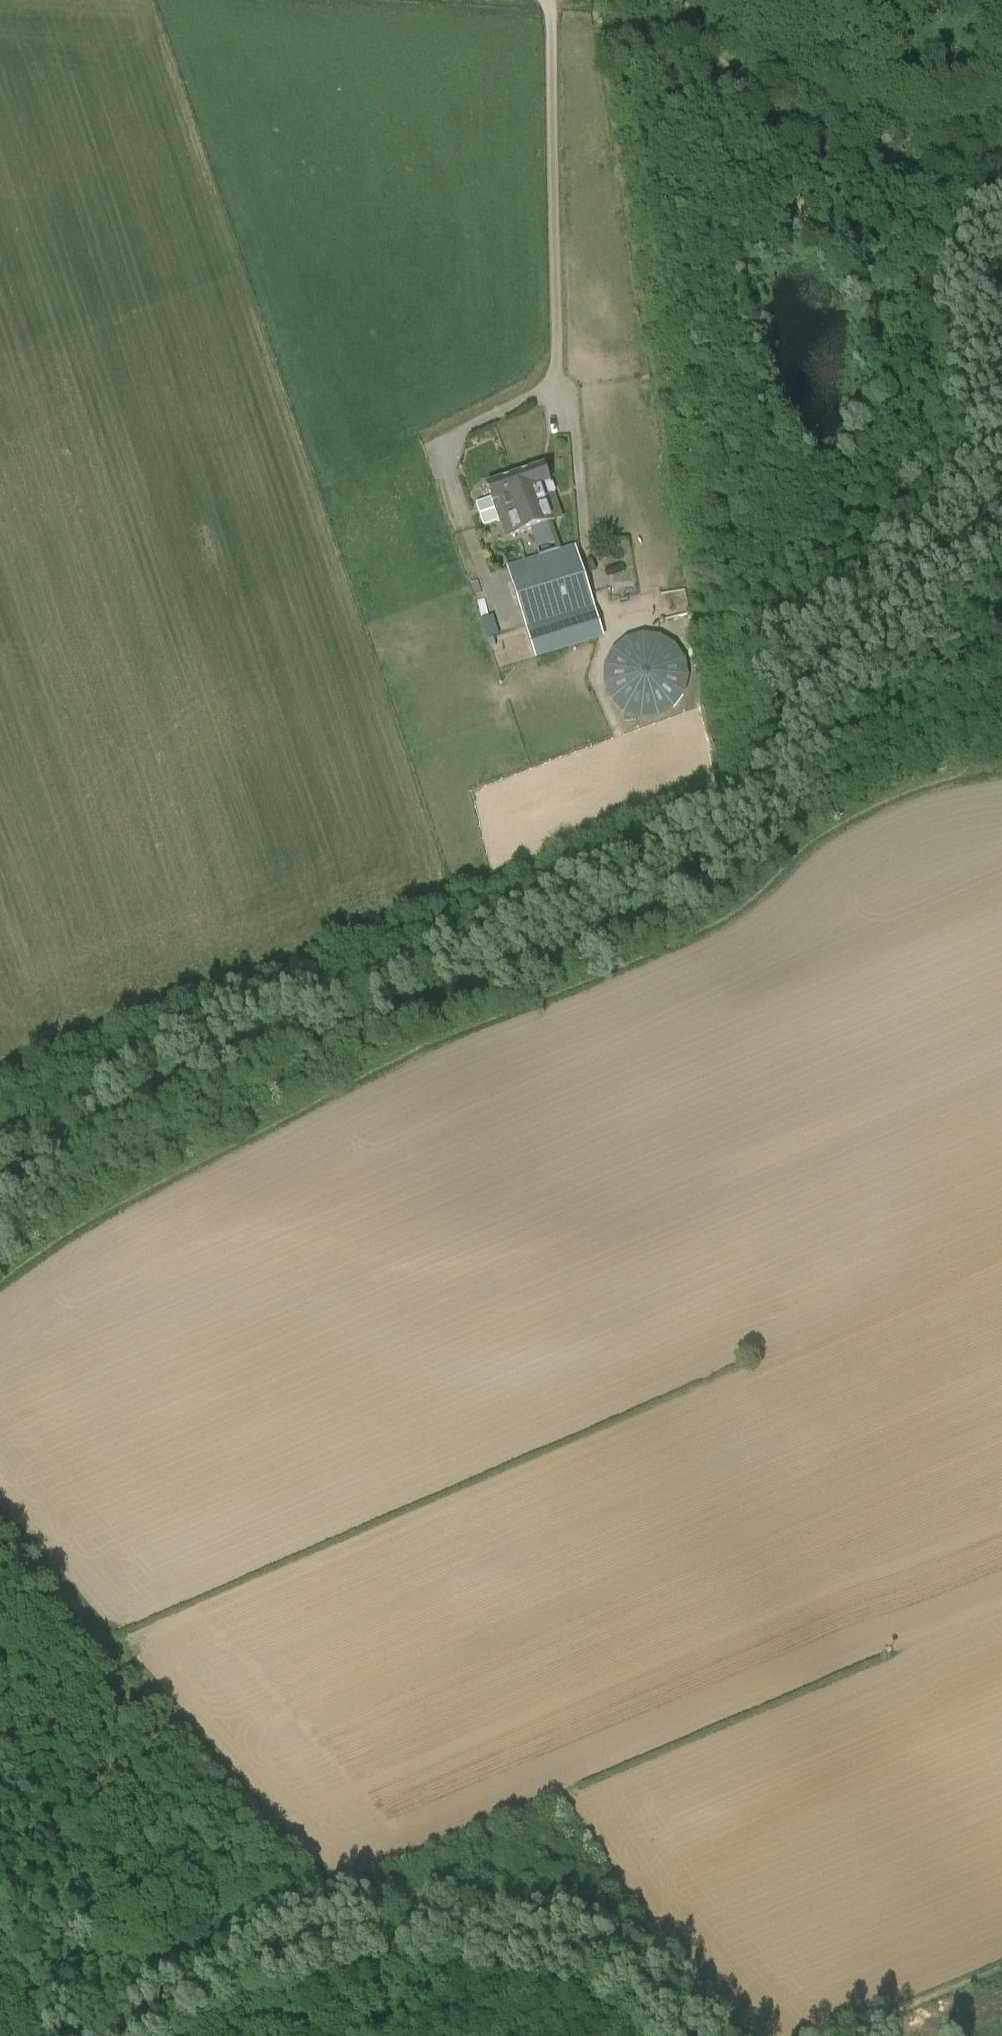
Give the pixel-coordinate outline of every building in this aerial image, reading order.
[(544,464),(513,475),(531,529),(555,521),(542,485),(551,482),(544,464)] [(512,536),(531,529),(513,475),(487,484),(498,514),(504,512),(512,536)] [(575,546),(541,557),(560,620),(558,620),(563,635),(600,624),(575,546)] [(558,620),(560,620),(541,557),(507,567),(527,630),(533,628),(537,643),(563,635),(558,620)] [(607,710),(681,713),(684,640),(609,637),(607,710)]
